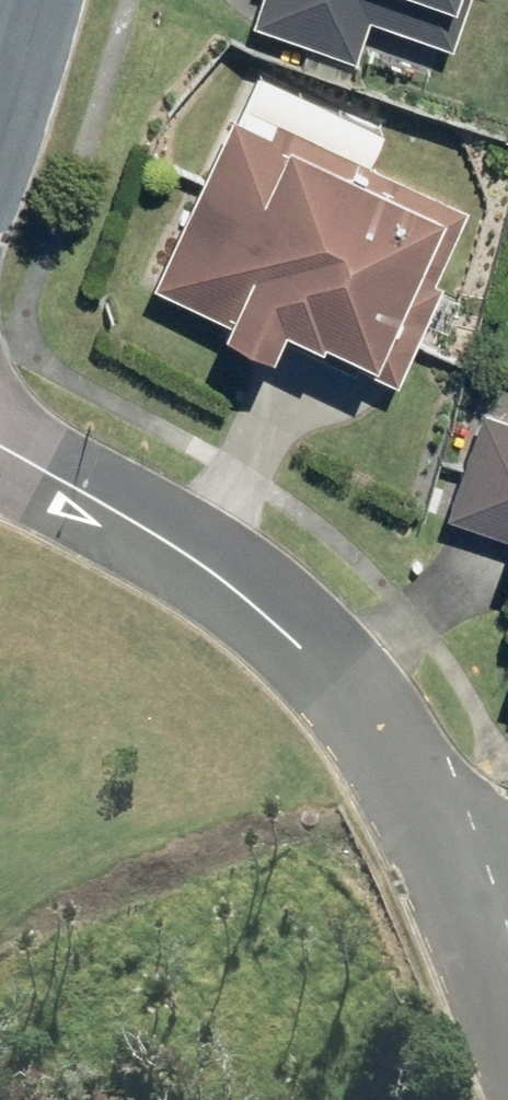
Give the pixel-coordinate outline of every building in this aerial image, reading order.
[(248,10),(362,45),(373,7),(462,35),(473,0),(251,0),(248,10)] [(234,99),(159,272),(398,375),(473,201),(234,99)] [(452,507),(507,524),(507,412),(483,405),(452,507)]
